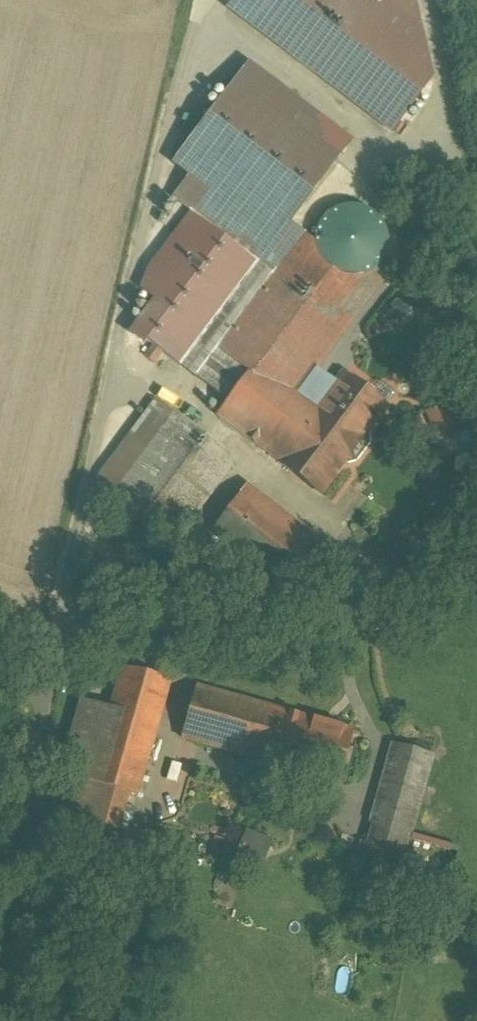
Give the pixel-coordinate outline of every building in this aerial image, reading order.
[(379,0),(235,0),(229,7),(393,132),(432,79),(422,33),(381,1),(379,0)] [(381,1),(422,33),(415,1),(414,0),(382,0),(381,1)] [(338,161),(235,83),(174,164),(190,176),(180,189),(184,192),(180,198),(263,260),(338,161)] [(315,243),(318,258),(327,271),(341,278),(356,279),(371,274),(380,266),(385,259),(386,254),(388,246),(388,237),(385,227),(381,220),(372,212),(362,207),(351,206),(338,208),(328,214),(321,222),(317,231),(315,243)] [(192,213),(149,270),(141,291),(154,301),(130,334),(140,341),(143,338),(145,340),(223,236),(192,213)] [(303,234),(270,276),(194,377),(195,377),(197,375),(229,400),(217,416),(279,463),(319,411),(318,410),(297,394),(381,282),(371,274),(356,279),(341,278),(327,271),(318,258),(315,243),(303,234)] [(259,263),(223,236),(145,340),(154,347),(146,358),(154,364),(162,353),(181,367),(259,263)] [(344,376),(318,410),(319,411),(279,463),(321,495),(387,408),(374,398),(374,391),(364,384),(358,386),(344,376)] [(150,410),(101,474),(96,492),(110,503),(169,424),(150,410)] [(230,455),(176,415),(169,424),(110,503),(170,548),(229,469),(223,464),(230,455)] [(230,455),(223,464),(229,469),(236,460),(230,455)] [(323,559),(240,495),(215,528),(217,529),(268,568),(298,591),(323,559)] [(268,568),(217,529),(214,534),(265,572),(268,568)] [(170,681),(124,668),(91,783),(137,796),(170,681)] [(295,716),(197,688),(182,738),(281,766),(281,765),(295,716)] [(353,732),(295,716),(281,765),(339,781),(353,732)] [(395,744),(367,845),(381,851),(382,856),(384,861),(368,897),(387,906),(404,868),(400,866),(432,754),(395,744)] [(239,862),(265,875),(281,842),(256,829),(239,862)]
